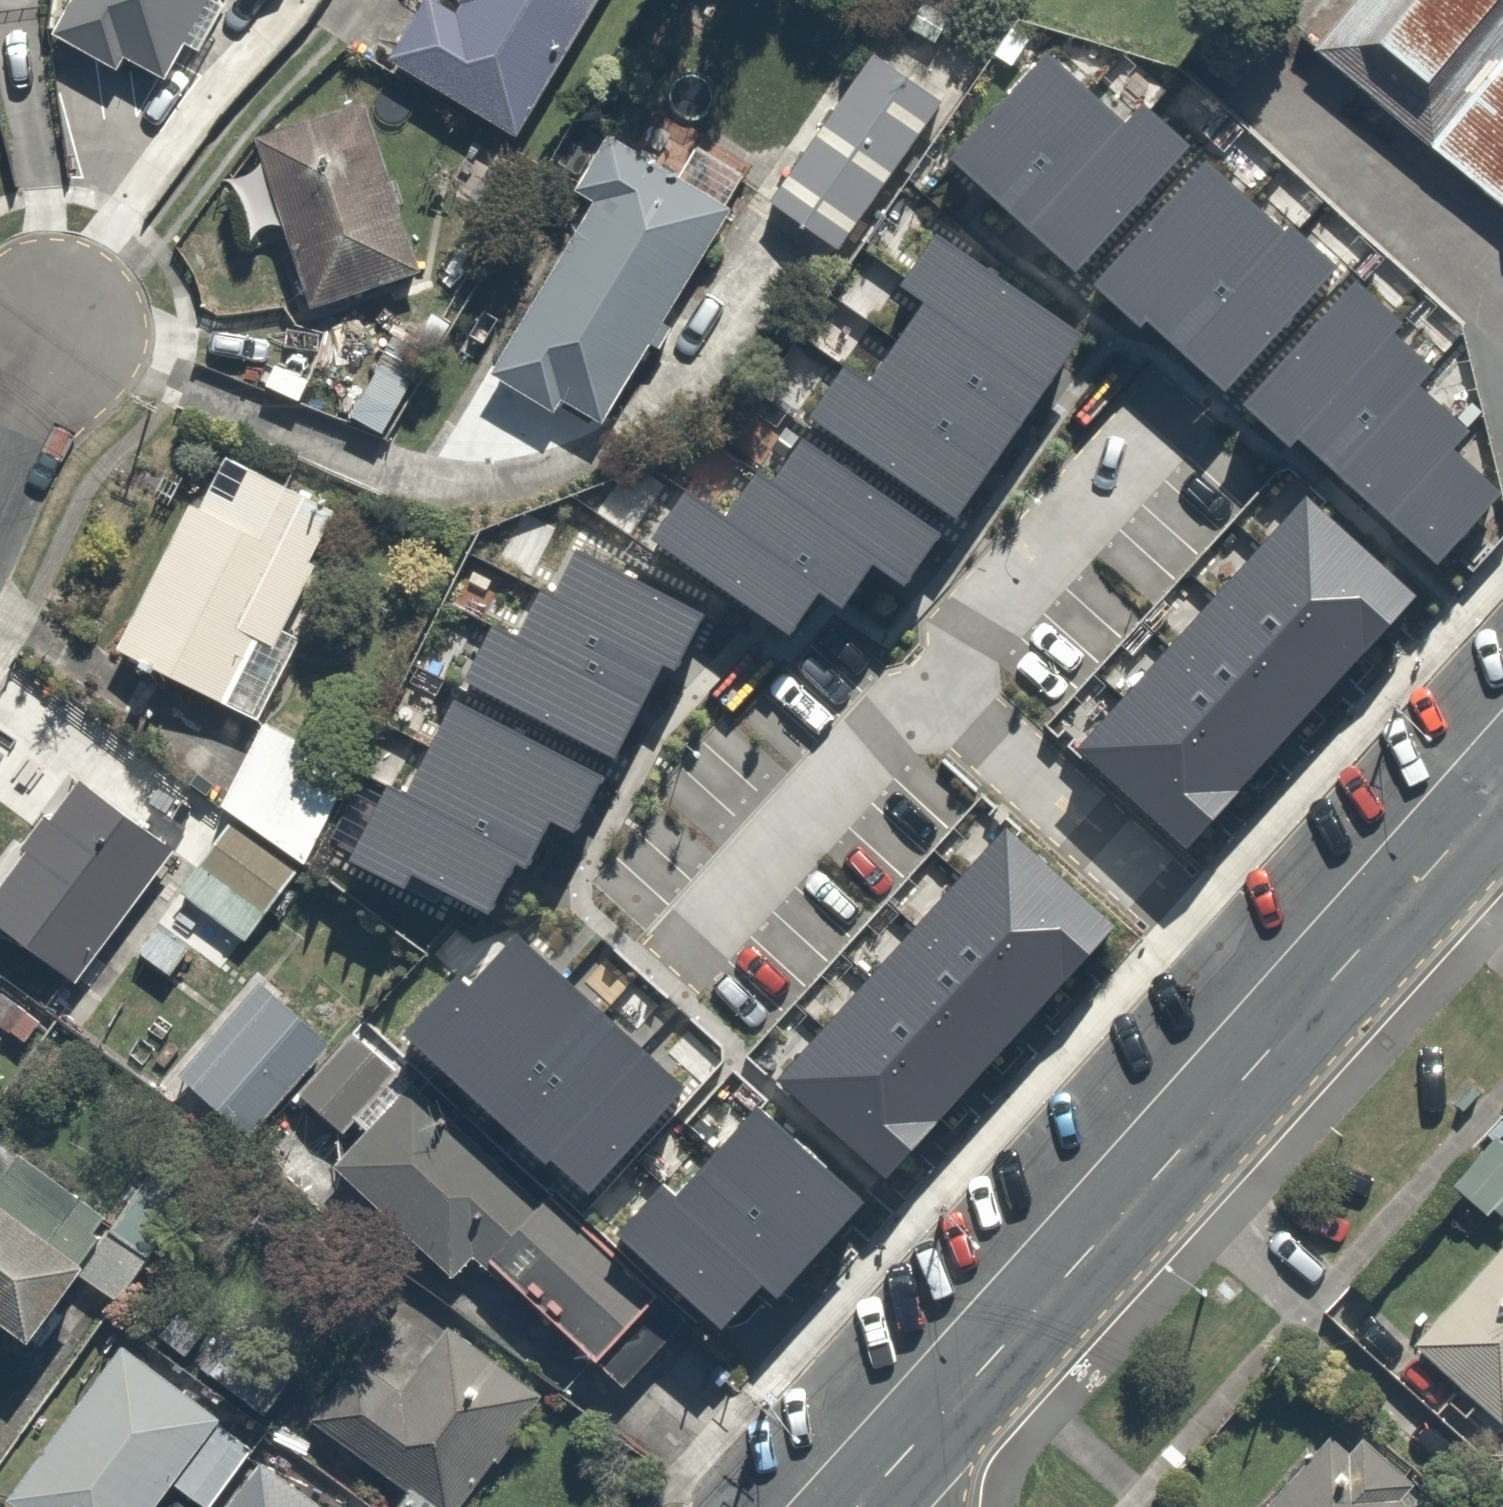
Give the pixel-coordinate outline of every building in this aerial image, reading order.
[(196,0),(65,0),(51,29),(118,60),(125,45),(165,64),(196,0)] [(385,47),(499,126),(586,0),(418,0),(385,47)] [(1438,150),(1502,72),(1502,0),(1353,0),(1314,47),(1438,150)] [(936,100),(871,54),(768,201),(836,250),(936,100)] [(951,160),(990,195),(1086,89),(1046,54),(951,160)] [(1438,150),(1502,204),(1502,72),(1438,150)] [(990,195),(1027,228),(1124,124),(1086,89),(990,195)] [(406,246),(358,95),(254,129),(262,155),(222,167),(243,232),(283,219),(302,280),(406,246)] [(1027,228),(1075,271),(1190,147),(1143,103),(1124,124),(1027,228)] [(589,190),(479,363),(548,407),(557,394),(589,415),(726,199),(614,128),(578,184),(589,190)] [(1206,160),(1093,285),(1139,327),(1146,320),(1252,202),(1206,160)] [(1285,232),(1252,202),(1146,320),(1179,349),(1285,232)] [(1285,232),(1179,349),(1223,389),(1336,266),(1291,225),(1285,232)] [(923,302),(1047,387),(1083,335),(935,233),(899,285),(923,302)] [(1355,281),(1242,403),(1288,445),(1297,436),(1393,331),(1401,323),(1355,281)] [(923,302),(896,341),(1020,426),(1047,387),(923,302)] [(1433,367),(1393,331),(1297,436),(1337,472),(1417,385),(1433,367)] [(896,341),(867,383),(990,469),(1020,426),(896,341)] [(845,368),(810,419),(955,519),(990,469),(867,383),(845,368)] [(1467,430),(1417,385),(1337,472),(1387,517),(1451,447),(1467,430)] [(801,435),(770,480),(876,557),(907,579),(940,533),(801,435)] [(1451,447),(1387,517),(1437,564),(1502,495),(1451,447)] [(185,495),(116,637),(249,702),(345,506),(246,457),(229,492),(207,481),(198,500),(185,495)] [(757,470),(722,518),(822,590),(842,604),(876,557),(770,480),(757,470)] [(686,491),(652,538),(788,636),(822,590),(722,518),(686,491)] [(1307,495),(1264,541),(1373,641),(1415,594),(1307,495)] [(1264,541),(1215,594),(1325,693),(1373,641),(1264,541)] [(577,549),(552,598),(680,663),(705,614),(577,549)] [(539,591),(514,640),(642,705),(662,665),(676,672),(680,663),(552,598),(539,591)] [(1215,594),(1171,644),(1281,742),(1325,693),(1215,594)] [(495,630),(468,684),(614,758),(642,705),(514,640),(495,630)] [(1171,644),(1128,692),(1238,790),(1281,742),(1171,644)] [(1128,692),(1076,749),(1186,847),(1238,790),(1128,692)] [(450,699),(428,743),(580,821),(603,777),(450,699)] [(351,769),(265,721),(222,806),(306,863),(351,769)] [(428,743),(401,795),(528,860),(548,820),(574,833),(580,821),(428,743)] [(0,874),(0,924),(56,968),(164,831),(84,768),(0,874)] [(401,795),(386,787),(347,861),(405,890),(412,876),(488,915),(515,863),(524,868),(528,860),(401,795)] [(294,865),(228,815),(177,882),(242,932),(294,865)] [(1071,973),(1114,927),(1007,830),(964,877),(1071,973)] [(1025,1025),(1071,973),(964,877),(917,928),(1025,1025)] [(979,1074),(1025,1025),(917,928),(872,978),(979,1074)] [(462,1085),(562,977),(517,935),(468,988),(457,978),(406,1033),(462,1085)] [(502,1122),(603,1013),(562,977),(462,1085),(502,1122)] [(934,1123),(979,1074),(872,978),(827,1028),(934,1123)] [(0,983),(0,1025),(19,1040),(42,1013),(2,980),(0,983)] [(180,1076),(248,1135),(327,1043),(259,983),(180,1076)] [(549,1156),(645,1051),(603,1013),(502,1122),(544,1161),(549,1156)] [(886,1177),(934,1123),(827,1028),(779,1081),(886,1177)] [(397,1069),(354,1033),(301,1096),(344,1132),(397,1069)] [(645,1051),(549,1156),(588,1191),(684,1085),(645,1051)] [(415,1078),(332,1165),(451,1275),(475,1254),(597,1360),(654,1297),(415,1078)] [(861,1203),(757,1108),(717,1151),(821,1246),(861,1203)] [(103,1207),(0,1132),(0,1315),(16,1327),(76,1245),(103,1207)] [(821,1246),(717,1151),(673,1199),(764,1283),(777,1294),(821,1246)] [(722,1329),(764,1283),(673,1199),(660,1188),(617,1234),(722,1329)] [(1409,1333),(1496,1418),(1502,1410),(1502,1237),(1409,1333)] [(349,1344),(304,1412),(448,1506),(456,1506),(541,1379),(441,1313),(399,1377),(349,1344)] [(112,1335),(0,1493),(0,1500),(10,1506),(151,1506),(171,1479),(192,1494),(236,1431),(215,1417),(219,1411),(112,1335)] [(1331,1431),(1257,1506),(1416,1506),(1396,1488),(1412,1471),(1376,1436),(1357,1456),(1331,1431)] [(270,1449),(225,1506),(344,1506),(270,1449)]
